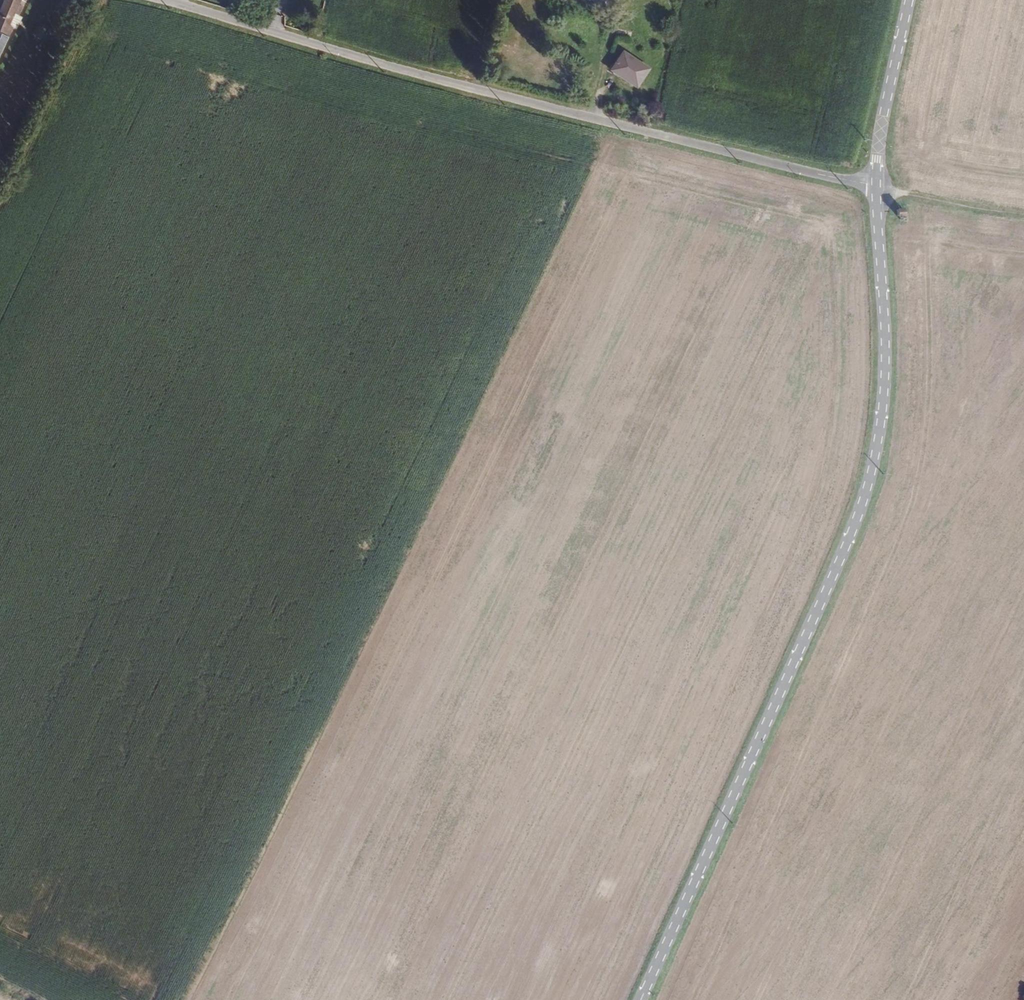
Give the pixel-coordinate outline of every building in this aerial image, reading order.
[(15,26),(21,13),(27,0),(4,0),(0,8),(0,59),(15,26)] [(20,29),(27,17),(21,13),(15,26),(20,29)] [(639,90),(650,71),(621,53),(610,72),(639,90)]
